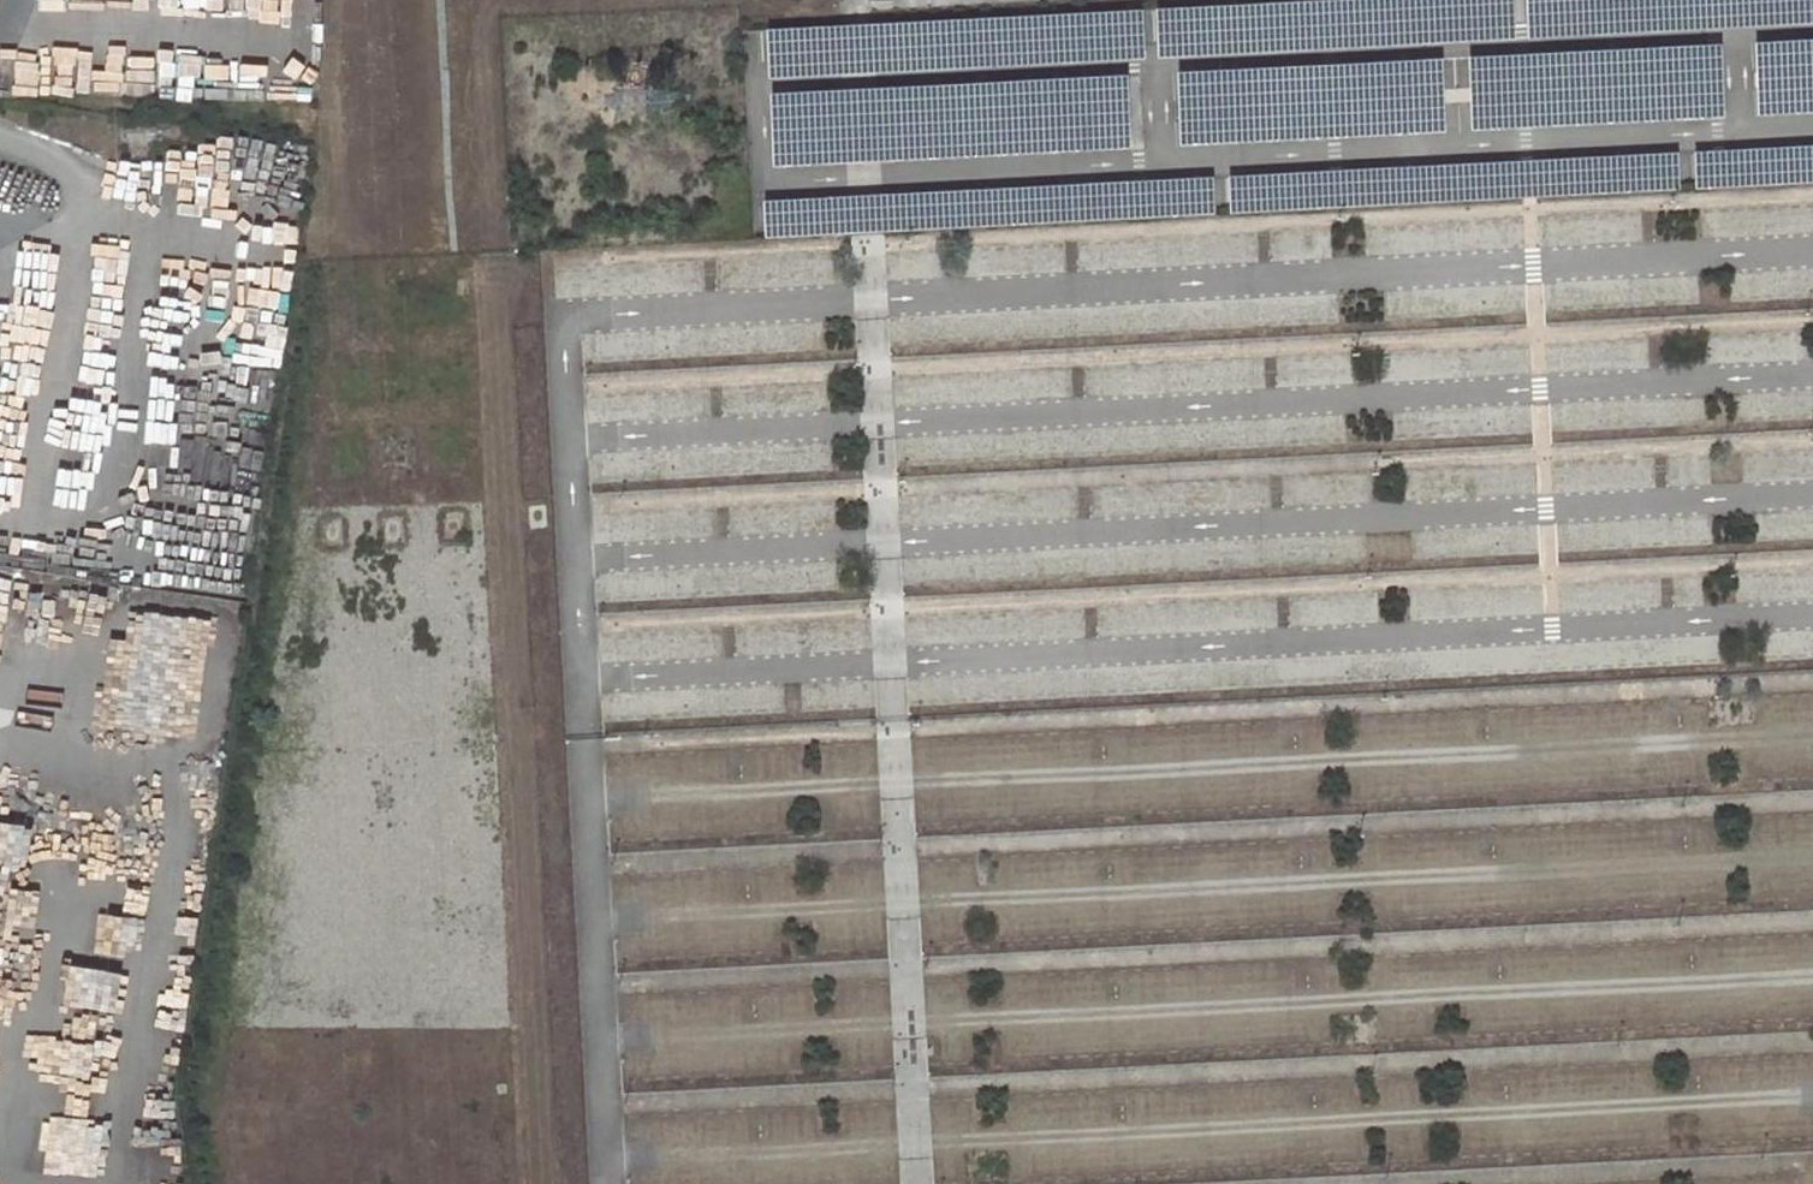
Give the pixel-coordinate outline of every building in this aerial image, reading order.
[(154,18),(223,18),(223,0),(154,0),(154,18)] [(111,1003),(114,965),(58,962),(55,999),(111,1003)] [(71,1118),(0,1103),(0,1133),(65,1147),(71,1118)]
